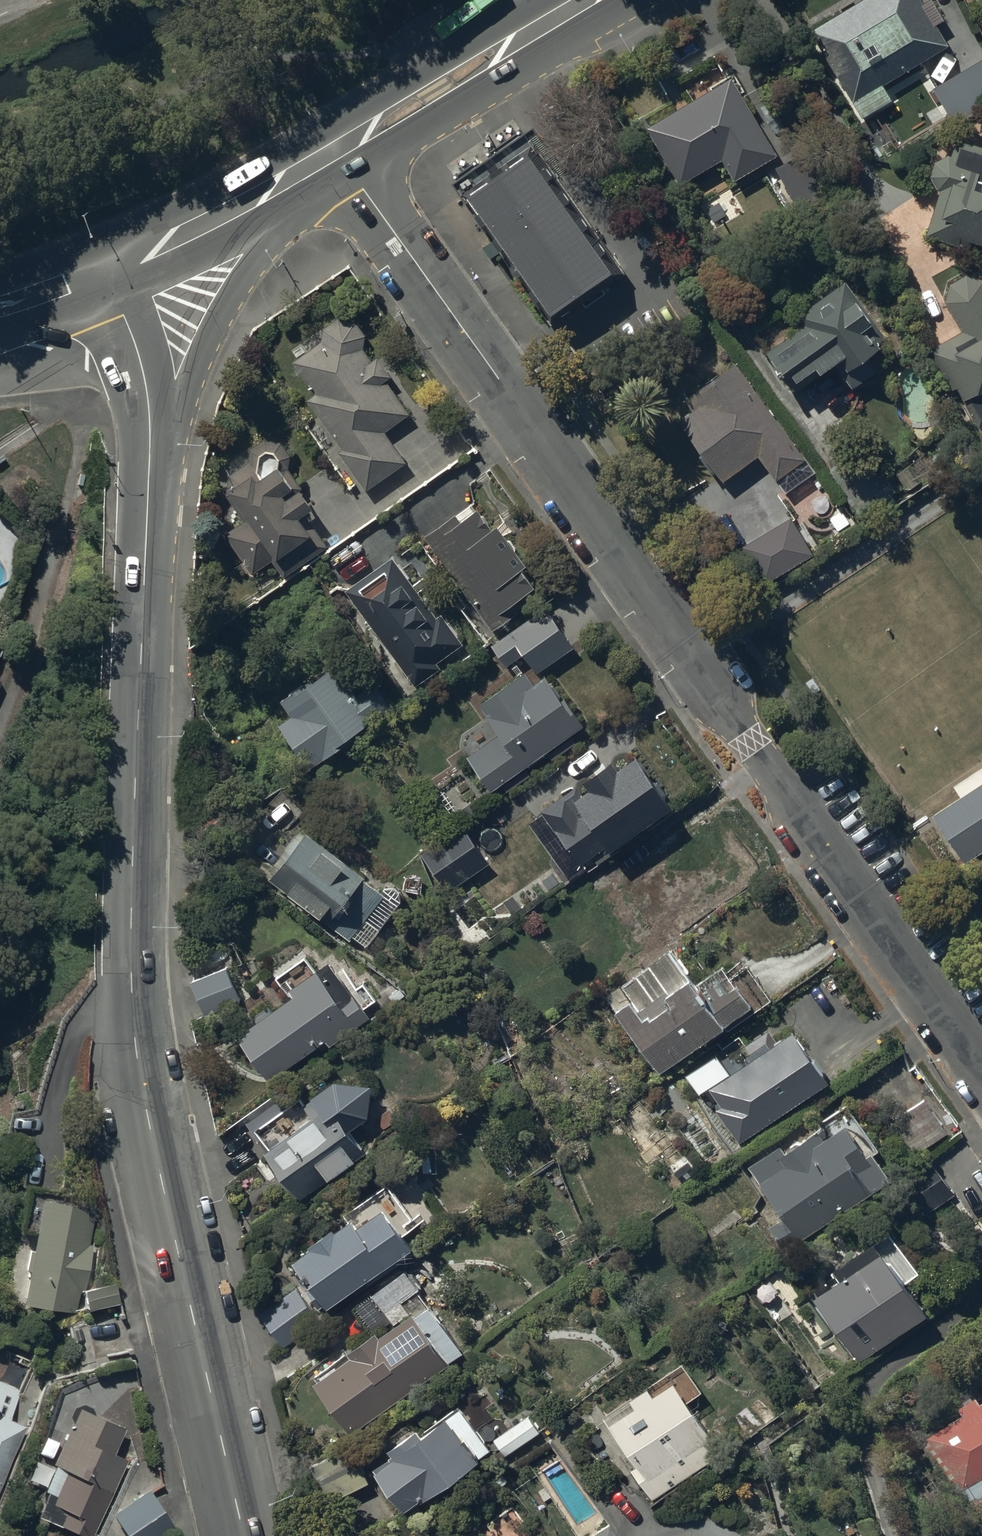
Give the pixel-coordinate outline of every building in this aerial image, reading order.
[(810,37),(862,124),(892,106),(883,91),(949,51),(936,30),(946,24),(931,0),(921,7),(917,0),(871,0),(810,37)] [(933,94),(955,130),(981,113),(981,64),(933,94)] [(722,167),(734,188),(778,161),(753,120),(755,119),(752,114),(750,115),(731,84),(710,97),(708,93),(695,100),(697,104),(646,135),(680,192),(722,167)] [(522,123),(458,170),(553,298),(617,251),(522,123)] [(981,251),(981,151),(956,143),(951,160),(948,159),(947,159),(946,160),(944,160),(943,161),(942,162),(941,162),(940,163),(939,164),(938,165),(937,166),(936,167),(935,168),(934,169),(933,171),(933,172),(932,173),(932,174),(932,176),(931,177),(931,179),(931,180),(931,181),(931,183),(932,184),(932,186),(932,187),(933,188),(933,189),(934,191),(935,192),(936,193),(937,194),(938,195),(939,196),(940,197),(926,240),(963,252),(971,247),(981,251)] [(978,435),(981,433),(981,284),(966,279),(949,290),(945,307),(961,336),(928,355),(952,397),(955,395),(978,435)] [(887,346),(846,287),(796,321),(803,332),(765,358),(794,400),(818,383),(820,386),(837,374),(851,395),(878,376),(873,369),(884,361),(878,353),(887,346)] [(338,456),(366,495),(406,467),(384,437),(409,419),(385,385),(390,382),(376,363),(372,366),(363,353),(364,341),(355,326),(335,325),(322,335),(320,347),(294,366),(316,397),(306,404),(342,454),(338,456)] [(679,426),(724,487),(758,462),(786,499),(815,478),(735,369),(685,405),(694,415),(679,426)] [(227,539),(252,576),(272,562),(287,584),(310,568),(307,565),(326,552),(306,522),(312,518),(299,499),(287,508),(285,504),(301,493),(288,473),(290,461),(281,448),(263,445),(250,455),(248,467),(229,480),(226,499),(245,526),(227,539)] [(455,525),(427,545),(493,636),(518,618),(513,611),(536,595),(523,577),(527,574),(514,555),(517,552),(510,541),(505,545),(498,534),(492,538),(478,519),(460,533),(455,525)] [(742,551),(763,588),(813,560),(791,522),(742,551)] [(345,598),(414,690),(440,671),(438,669),(463,650),(458,642),(461,640),(449,624),(447,626),(442,619),(436,623),(391,563),(345,598)] [(523,659),(535,677),(572,652),(545,613),(491,651),(506,671),(523,659)] [(362,698),(340,666),(275,711),(314,768),(395,712),(378,687),(362,698)] [(468,750),(493,784),(530,757),(532,759),(547,748),(546,746),(577,723),(563,704),(560,706),(542,682),(533,689),(525,679),(478,713),(492,731),(488,735),(486,733),(475,741),(477,743),(468,750)] [(549,811),(535,821),(573,875),(590,863),(585,856),(678,791),(641,739),(622,752),(617,744),(587,765),(593,773),(580,782),(585,789),(573,797),(566,787),(543,803),(549,811)] [(933,808),(967,856),(981,846),(981,776),(933,808)] [(448,886),(491,857),(465,818),(422,847),(448,886)] [(368,878),(309,835),(272,885),(331,928),(368,878)] [(621,1002),(662,1060),(755,994),(731,962),(713,975),(706,966),(703,968),(695,958),(691,961),(674,938),(623,975),(632,988),(624,993),(617,982),(606,990),(617,1005),(621,1002)] [(235,1025),(270,1075),(326,1036),(331,1041),(360,1021),(364,1028),(380,1017),(368,1000),(380,992),(367,973),(358,979),(344,960),(341,962),(332,949),(317,959),(308,946),(272,970),(286,990),(235,1025)] [(227,966),(192,979),(205,1014),(240,1000),(227,966)] [(716,1105),(739,1140),(834,1070),(796,1017),(776,1032),(770,1024),(747,1042),(753,1050),(709,1082),(722,1101),(716,1105)] [(271,1140),(304,1185),(367,1140),(352,1119),(372,1105),(376,1071),(338,1066),(316,1082),(324,1092),(314,1099),(311,1094),(287,1111),(295,1122),(271,1140)] [(781,1133),(742,1160),(778,1211),(762,1222),(782,1250),(844,1207),(840,1200),(892,1164),(875,1140),(878,1138),(846,1092),(820,1110),(824,1116),(821,1118),(819,1115),(785,1138),(781,1133)] [(911,1153),(947,1130),(924,1094),(888,1118),(911,1153)] [(315,1227),(296,1241),(331,1291),(367,1266),(372,1274),(417,1243),(411,1235),(437,1217),(424,1200),(414,1207),(391,1175),(343,1208),(340,1204),(312,1223),(315,1227)] [(22,1213),(37,1220),(23,1288),(78,1309),(82,1287),(86,1290),(95,1240),(90,1238),(96,1202),(45,1181),(44,1186),(30,1180),(22,1213)] [(810,1292),(859,1354),(933,1296),(910,1267),(920,1258),(893,1224),(884,1223),(879,1227),(874,1222),(830,1257),(839,1268),(810,1292)] [(355,1344),(314,1372),(353,1426),(469,1345),(431,1292),(418,1301),(416,1298),(409,1303),(404,1295),(422,1282),(406,1260),(372,1284),(394,1315),(382,1323),(378,1318),(351,1337),(355,1344)] [(325,1319),(303,1281),(262,1305),(284,1343),(325,1319)] [(631,1466),(653,1497),(733,1442),(694,1387),(706,1379),(685,1349),(601,1407),(638,1461),(631,1466)] [(39,1422),(15,1409),(26,1388),(0,1374),(0,1495),(39,1422)] [(981,1388),(976,1382),(972,1385),(970,1382),(945,1402),(952,1410),(922,1434),(943,1461),(936,1467),(971,1510),(981,1501),(981,1387),(981,1388)] [(379,1454),(409,1495),(422,1485),(425,1490),(493,1441),(462,1397),(454,1403),(451,1399),(426,1417),(420,1410),(393,1430),(400,1439),(379,1454)] [(129,1454),(115,1448),(126,1421),(80,1400),(55,1456),(68,1462),(58,1486),(50,1483),(38,1510),(81,1529),(78,1535),(98,1535),(112,1503),(107,1501),(129,1454)] [(544,1423),(531,1407),(498,1433),(511,1449),(544,1423)] [(353,1439),(312,1458),(329,1495),(370,1477),(353,1439)] [(126,1535),(173,1535),(167,1505),(150,1481),(113,1506),(123,1520),(126,1535)] [(587,1535),(620,1535),(623,1534),(612,1518),(587,1535)] [(473,1521),(451,1535),(483,1535),(473,1521)]
